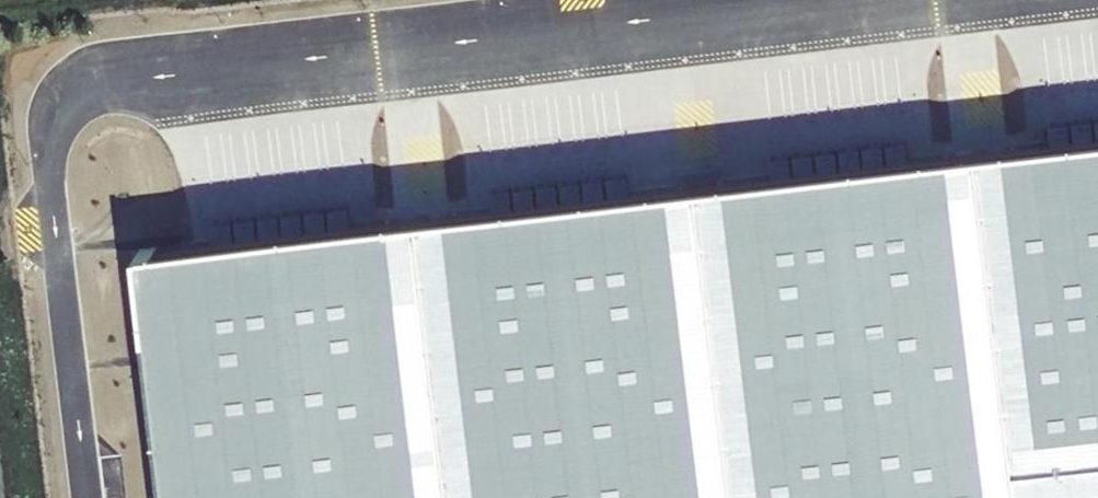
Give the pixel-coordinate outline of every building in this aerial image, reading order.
[(138,249),(168,497),(1097,497),(1097,135),(138,249)]
